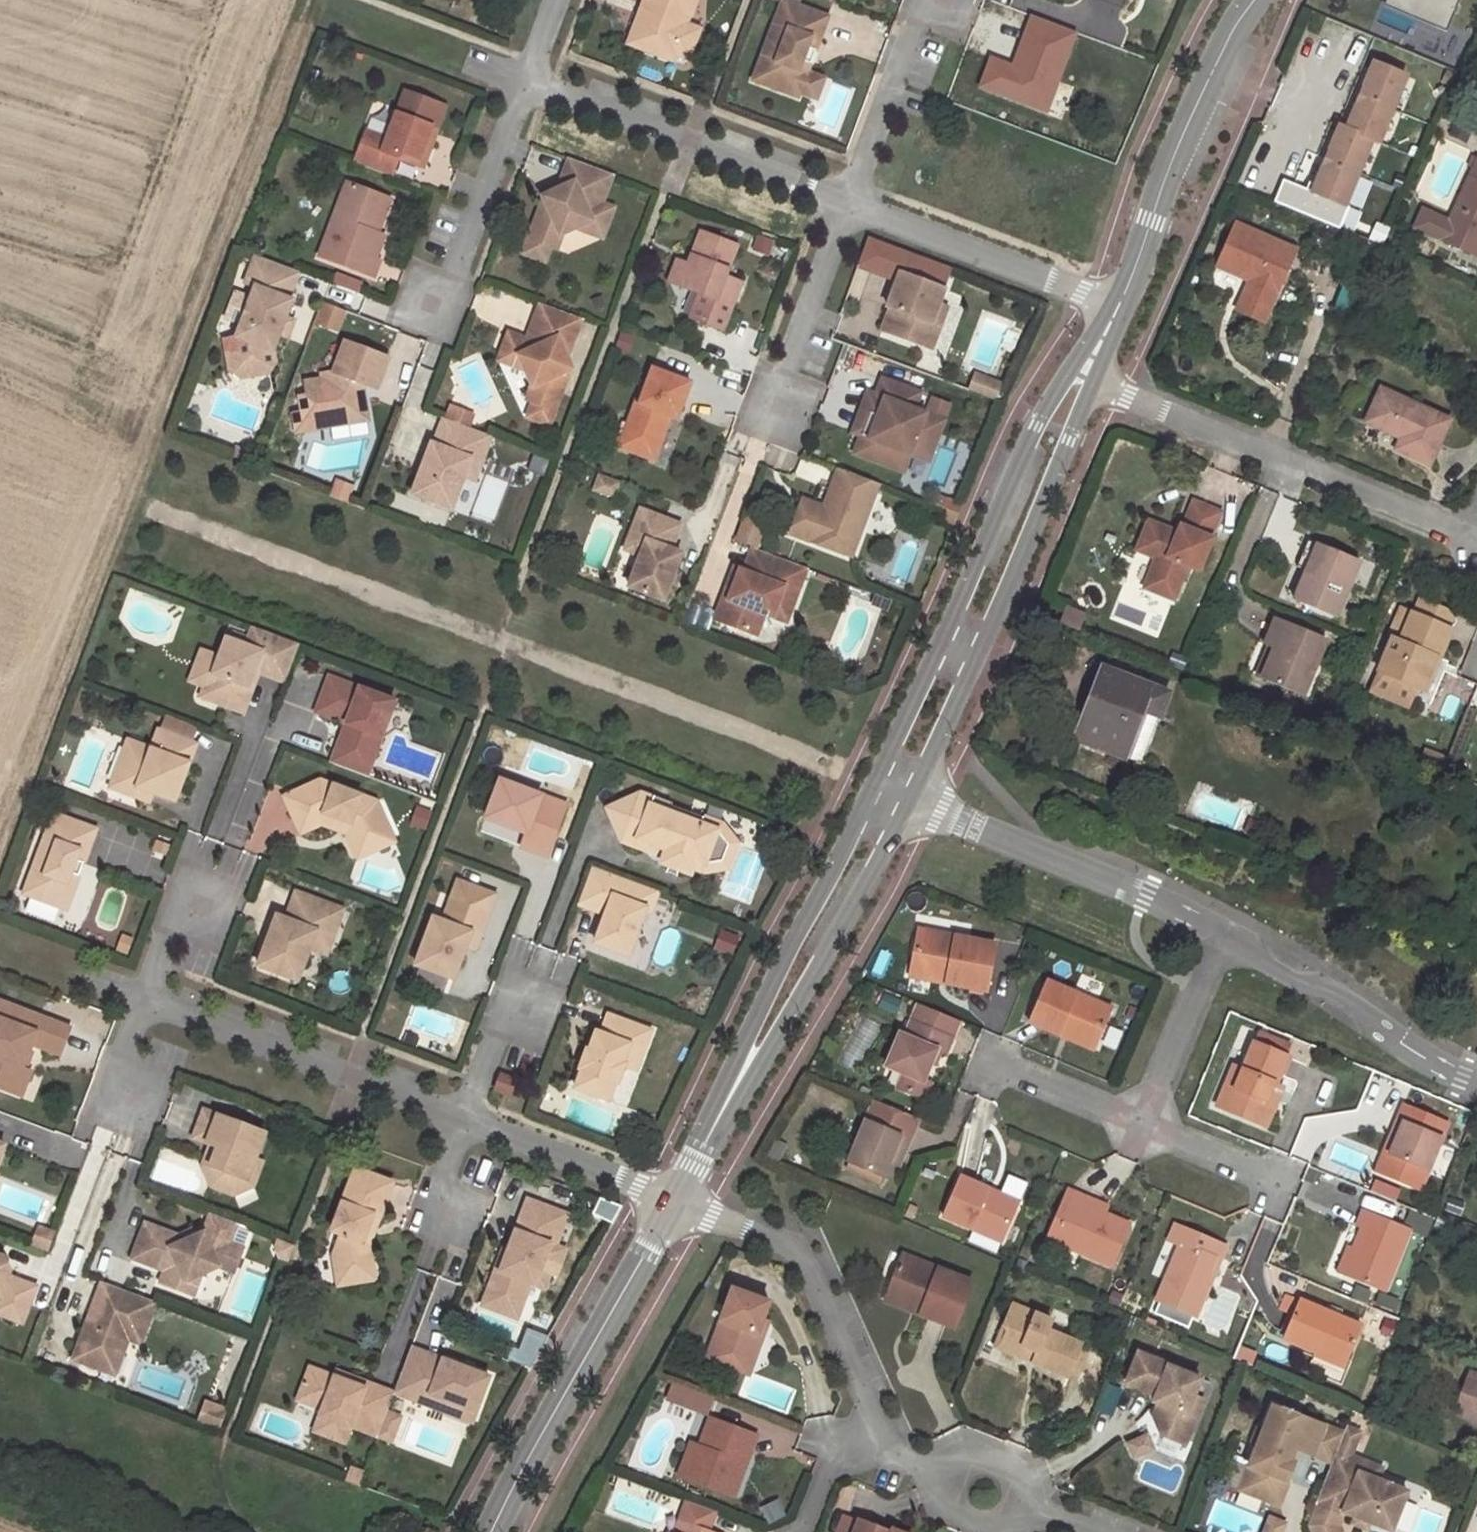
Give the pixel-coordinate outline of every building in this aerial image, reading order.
[(643,2),(647,3),(656,7),(640,49),(642,53),(675,66),(692,20),(693,21),(701,0),(644,0),(643,2)] [(656,7),(647,3),(630,49),(642,53),(640,49),(656,7)] [(830,22),(785,5),(755,85),(800,102),(801,97),(809,78),(812,68),(805,65),(809,53),(817,56),(830,22)] [(1433,25),(1410,14),(1403,29),(1427,39),(1433,25)] [(975,90),(1047,117),(1079,34),(1029,15),(1010,64),(988,56),(975,90)] [(817,56),(809,53),(805,65),(812,68),(817,56)] [(1339,127),(1311,194),(1344,208),(1371,142),(1378,144),(1405,77),(1373,64),(1346,130),(1339,127)] [(809,78),(801,97),(818,103),(825,84),(809,78)] [(356,166),(393,180),(400,161),(406,159),(420,164),(433,130),(442,108),(407,95),(389,142),(368,134),(356,166)] [(442,108),(433,130),(420,164),(406,159),(400,161),(424,171),(447,110),(442,108)] [(615,179),(571,162),(562,186),(559,193),(545,200),(546,202),(525,257),(547,265),(552,251),(555,243),(564,239),(578,232),(594,225),(609,230),(616,212),(604,207),(615,179)] [(1450,222),(1441,240),(1476,257),(1476,164),(1450,222)] [(379,236),(392,202),(349,186),(321,260),(374,280),(381,264),(376,262),(370,260),(379,236)] [(559,193),(562,186),(543,195),(545,200),(559,193)] [(1415,227),(1441,240),(1450,222),(1423,209),(1415,227)] [(604,242),(609,230),(594,225),(578,232),(604,242)] [(1267,313),(1295,251),(1236,225),(1217,268),(1244,280),(1247,273),(1252,276),(1249,282),(1241,301),(1267,313)] [(385,239),(379,236),(370,260),(376,262),(385,239)] [(739,250),(702,236),(688,274),(681,291),(718,305),(734,311),(743,287),(727,281),(739,250)] [(555,243),(552,251),(559,253),(564,239),(555,243)] [(301,275),(257,258),(247,286),(257,290),(238,341),(243,372),(251,379),(270,376),(277,367),(275,355),(282,338),(288,321),(295,303),(291,302),(301,275)] [(681,291),(688,274),(676,270),(670,287),(681,291)] [(357,294),(361,283),(336,275),(333,286),(357,294)] [(895,313),(891,312),(883,335),(924,350),(933,328),(937,330),(945,310),(940,309),(945,294),(901,277),(891,305),(897,307),(895,313)] [(1263,322),(1267,313),(1241,301),(1236,311),(1263,322)] [(314,326),(338,334),(345,312),(321,304),(314,326)] [(734,311),(718,305),(709,329),(724,335),(734,311)] [(583,323),(542,307),(533,331),(537,341),(530,344),(528,343),(510,337),(504,353),(520,359),(527,374),(533,389),(538,398),(534,406),(529,421),(551,429),(572,374),(573,373),(568,362),(583,323)] [(953,314),(945,310),(937,330),(946,333),(953,314)] [(297,324),(288,321),(282,338),(290,341),(297,324)] [(537,341),(533,331),(528,343),(530,344),(537,341)] [(243,372),(238,341),(226,343),(231,373),(240,380),(251,379),(243,372)] [(379,392),(391,362),(347,345),(336,376),(323,378),(331,430),(369,424),(365,398),(361,396),(364,387),(379,392)] [(520,359),(504,353),(500,364),(527,374),(520,359)] [(692,387),(654,372),(641,407),(637,405),(629,427),(632,433),(624,453),(655,464),(665,438),(662,432),(665,424),(669,426),(672,419),(679,422),(692,387)] [(984,399),(989,384),(976,379),(970,394),(984,399)] [(921,398),(884,384),(878,401),(871,419),(880,422),(872,442),(863,439),(856,458),(904,476),(911,459),(921,451),(925,443),(936,447),(944,426),(914,415),(921,398)] [(1002,389),(989,384),(984,399),(996,403),(1002,389)] [(538,398),(533,389),(528,404),(534,406),(538,398)] [(1449,421),(1381,391),(1365,424),(1401,441),(1396,452),(1429,467),(1449,421)] [(878,401),(869,398),(855,436),(863,439),(872,442),(880,422),(871,419),(878,401)] [(492,440),(445,422),(434,448),(432,447),(413,499),(452,514),(465,480),(471,463),(482,467),(492,440)] [(632,433),(629,427),(620,451),(624,453),(632,433)] [(935,452),(936,447),(925,443),(921,451),(911,459),(930,466),(932,459),(935,452)] [(482,467),(471,463),(465,480),(475,484),(482,467)] [(830,514),(845,475),(840,473),(825,512),(830,514)] [(880,489),(845,475),(830,514),(825,512),(803,504),(791,538),(852,561),(880,489)] [(338,486),(332,500),(347,505),(352,491),(338,486)] [(1170,536),(1172,531),(1171,531),(1149,521),(1136,550),(1156,559),(1150,573),(1155,575),(1149,591),(1173,601),(1181,581),(1188,566),(1200,570),(1212,541),(1209,540),(1221,514),(1193,502),(1182,528),(1180,527),(1177,534),(1175,539),(1170,536)] [(681,528),(641,513),(632,539),(641,542),(636,557),(641,559),(630,590),(664,603),(671,586),(675,575),(682,557),(671,553),(681,528)] [(733,541),(752,549),(763,526),(743,518),(733,541)] [(641,542),(632,539),(626,553),(636,557),(641,542)] [(1306,570),(1316,546),(1307,542),(1298,566),(1306,570)] [(1358,563),(1316,546),(1306,570),(1294,598),(1336,616),(1358,563)] [(804,571),(753,552),(745,576),(735,572),(729,588),(735,591),(730,604),(724,602),(716,624),(757,639),(765,618),(773,621),(779,607),(793,612),(799,596),(795,595),(804,571)] [(1194,586),(1200,570),(1188,566),(1181,581),(1194,586)] [(1155,575),(1150,573),(1144,588),(1149,591),(1155,575)] [(680,577),(675,575),(671,586),(676,588),(680,577)] [(730,604),(735,591),(729,588),(724,602),(730,604)] [(878,599),(865,594),(861,603),(875,608),(878,599)] [(1421,600),(1415,615),(1447,628),(1453,613),(1421,600)] [(793,612),(779,607),(773,621),(787,626),(793,612)] [(1083,614),(1063,607),(1057,624),(1077,631),(1083,614)] [(1439,660),(1451,630),(1447,628),(1415,615),(1411,613),(1399,641),(1392,639),(1369,690),(1407,707),(1415,689),(1416,689),(1417,687),(1431,657),(1439,660)] [(1325,642),(1275,621),(1265,643),(1273,648),(1261,677),(1304,694),(1325,642)] [(298,649),(252,632),(245,650),(226,643),(218,662),(213,678),(210,676),(204,691),(200,701),(242,717),(252,692),(248,690),(254,675),(258,676),(284,686),(298,649)] [(218,662),(201,656),(189,685),(204,691),(210,676),(213,678),(218,662)] [(1426,690),(1439,660),(1431,657),(1417,687),(1426,690)] [(1143,712),(1160,718),(1170,694),(1103,669),(1075,739),(1125,759),(1143,712)] [(258,676),(254,675),(248,690),(252,692),(258,676)] [(343,737),(331,768),(366,781),(394,707),(328,682),(315,717),(345,729),(350,730),(347,738),(343,737)] [(1140,764),(1160,718),(1143,712),(1125,759),(1140,764)] [(194,749),(157,734),(149,753),(126,744),(108,791),(132,800),(136,791),(150,797),(172,805),(194,749)] [(1424,753),(1420,765),(1425,767),(1430,755),(1424,753)] [(1430,755),(1425,767),(1441,773),(1446,761),(1430,755)] [(320,829),(345,838),(353,854),(389,838),(375,806),(319,785),(283,801),(293,823),(300,820),(307,835),(320,829)] [(565,811),(499,785),(485,823),(525,839),(520,852),(546,862),(565,811)] [(150,797),(136,791),(132,800),(147,806),(150,797)] [(659,869),(681,878),(683,878),(686,878),(687,878),(690,876),(691,874),(694,867),(703,871),(720,868),(727,851),(716,838),(699,831),(702,824),(639,800),(607,815),(621,847),(630,843),(664,856),(662,863),(659,869)] [(430,817),(416,812),(409,829),(424,834),(430,817)] [(93,834),(51,818),(21,897),(63,913),(76,879),(68,876),(72,865),(80,868),(93,834)] [(300,820),(293,823),(300,838),(307,835),(300,820)] [(720,831),(702,824),(699,831),(716,838),(727,851),(720,868),(703,871),(694,867),(691,874),(702,879),(726,874),(735,850),(720,831)] [(389,838),(353,854),(357,864),(393,847),(389,838)] [(664,856),(630,843),(621,847),(662,863),(664,856)] [(80,868),(72,865),(68,876),(76,879),(80,868)] [(642,891),(591,871),(576,909),(595,916),(598,909),(607,912),(604,919),(594,947),(626,960),(644,913),(635,910),(642,891)] [(657,896),(642,891),(635,910),(644,913),(650,915),(657,896)] [(341,914),(294,897),(284,924),(275,920),(256,970),(295,985),(308,953),(314,937),(330,943),(341,914)] [(488,917),(450,903),(441,926),(432,923),(414,969),(452,983),(464,950),(469,938),(478,941),(488,917)] [(598,909),(595,916),(604,919),(607,912),(598,909)] [(993,944),(919,922),(904,968),(979,990),(993,944)] [(330,943),(314,937),(308,953),(324,959),(330,943)] [(473,954),(478,941),(469,938),(464,950),(473,954)] [(1062,1029),(1095,1043),(1109,1008),(1047,982),(1030,1022),(1059,1035),(1062,1029)] [(17,1101),(27,1074),(19,1071),(27,1048),(56,1059),(67,1029),(0,1004),(0,1095),(17,1101)] [(911,1025),(951,1040),(958,1024),(918,1008),(911,1025)] [(649,1036),(606,1020),(599,1039),(595,1037),(588,1056),(585,1055),(578,1074),(580,1075),(573,1093),(606,1106),(613,1087),(616,1088),(623,1069),(621,1068),(628,1050),(641,1056),(649,1036)] [(906,1022),(899,1037),(905,1039),(911,1025),(906,1022)] [(944,1056),(951,1040),(911,1025),(905,1039),(899,1037),(886,1068),(903,1076),(897,1090),(922,1100),(929,1085),(922,1082),(930,1064),(935,1053),(940,1055),(944,1056)] [(1092,1049),(1095,1043),(1062,1029),(1059,1035),(1092,1049)] [(1252,1044),(1286,1058),(1291,1045),(1258,1032),(1252,1044)] [(1275,1085),(1286,1058),(1252,1044),(1242,1069),(1235,1088),(1225,1084),(1216,1106),(1265,1127),(1273,1107),(1264,1105),(1273,1083),(1275,1085)] [(641,1056),(628,1050),(621,1068),(623,1069),(635,1074),(641,1056)] [(935,1067),(940,1055),(935,1053),(930,1064),(935,1067)] [(1232,1065),(1225,1084),(1235,1088),(1242,1069),(1232,1065)] [(520,1084),(502,1077),(496,1092),(515,1099),(520,1084)] [(1282,1087),(1275,1085),(1273,1083),(1264,1105),(1273,1107),(1282,1087)] [(865,1121),(910,1141),(917,1124),(872,1104),(865,1121)] [(1445,1123),(1400,1106),(1394,1123),(1399,1125),(1387,1157),(1396,1160),(1389,1179),(1420,1191),(1445,1123)] [(263,1138),(202,1115),(192,1142),(210,1149),(216,1151),(208,1171),(215,1185),(231,1192),(245,1185),(253,1164),(263,1138)] [(903,1156),(910,1141),(865,1121),(848,1161),(882,1176),(888,1162),(893,1151),(903,1156)] [(1399,1125),(1394,1123),(1375,1174),(1389,1179),(1396,1160),(1387,1157),(1399,1125)] [(782,1148),(771,1143),(764,1159),(775,1164),(782,1148)] [(216,1151),(210,1149),(202,1172),(211,1192),(231,1199),(251,1190),(260,1167),(253,1164),(245,1185),(231,1192),(215,1185),(208,1171),(216,1151)] [(898,1167),(903,1156),(893,1151),(888,1162),(898,1167)] [(880,1182),(882,1176),(848,1161),(846,1167),(880,1182)] [(798,1166),(791,1163),(788,1169),(795,1172),(798,1166)] [(334,1281),(371,1275),(368,1249),(361,1247),(371,1221),(378,1223),(391,1188),(353,1174),(330,1236),(339,1240),(331,1261),(334,1281)] [(986,1198),(990,1189),(962,1177),(944,1217),(999,1240),(1012,1210),(986,1198)] [(1016,1201),(990,1189),(986,1198),(1012,1210),(1016,1201)] [(1084,1206),(1087,1199),(1068,1191),(1055,1222),(1060,1224),(1053,1241),(1109,1265),(1126,1224),(1103,1214),(1084,1206)] [(1106,1206),(1087,1199),(1084,1206),(1103,1214),(1106,1206)] [(479,1311),(514,1324),(527,1289),(532,1291),(537,1276),(547,1280),(557,1253),(552,1252),(564,1220),(525,1205),(505,1257),(498,1277),(493,1275),(479,1311)] [(1351,1248),(1341,1273),(1383,1291),(1408,1231),(1362,1211),(1355,1226),(1360,1227),(1351,1248)] [(235,1228),(208,1218),(201,1237),(193,1241),(180,1247),(177,1241),(143,1228),(130,1263),(163,1275),(158,1286),(180,1294),(183,1285),(199,1279),(217,1271),(232,1276),(241,1252),(228,1248),(235,1228)] [(368,1249),(378,1223),(371,1221),(361,1247),(368,1249)] [(1048,1238),(1053,1241),(1060,1224),(1055,1222),(1048,1238)] [(45,1254),(52,1236),(39,1230),(31,1249),(45,1254)] [(1212,1257),(1219,1260),(1225,1246),(1195,1233),(1189,1247),(1180,1243),(1156,1300),(1195,1317),(1208,1288),(1201,1284),(1212,1257)] [(190,1235),(177,1241),(180,1247),(193,1241),(190,1235)] [(292,1250),(277,1244),(274,1253),(277,1261),(287,1265),(292,1250)] [(1336,1271),(1341,1273),(1351,1248),(1347,1246),(1336,1271)] [(493,1275),(498,1277),(505,1257),(500,1255),(493,1275)] [(969,1282),(899,1255),(883,1296),(918,1310),(916,1315),(951,1328),(969,1282)] [(1208,1288),(1219,1260),(1212,1257),(1201,1284),(1208,1288)] [(19,1327),(33,1291),(5,1280),(7,1274),(1,1261),(0,1261),(0,1320),(19,1327)] [(371,1275),(334,1281),(335,1291),(373,1285),(371,1275)] [(532,1291),(541,1294),(547,1280),(537,1276),(532,1291)] [(191,1299),(199,1279),(183,1285),(180,1294),(191,1299)] [(138,1348),(154,1307),(100,1287),(88,1319),(93,1321),(91,1326),(86,1324),(71,1364),(97,1374),(105,1353),(120,1359),(126,1344),(138,1348)] [(759,1325),(765,1307),(728,1294),(707,1351),(749,1367),(759,1341),(754,1339),(759,1325)] [(1344,1359),(1359,1325),(1286,1295),(1279,1309),(1283,1312),(1294,1316),(1284,1339),(1313,1352),(1315,1347),(1344,1359)] [(918,1310),(883,1296),(881,1301),(916,1315),(918,1310)] [(1047,1323),(1008,1307),(999,1328),(1003,1334),(998,1347),(1022,1357),(1024,1351),(1034,1354),(1029,1365),(1064,1378),(1077,1345),(1043,1332),(1047,1323)] [(754,1339),(759,1341),(764,1327),(759,1325),(754,1339)] [(1003,1334),(999,1328),(991,1350),(1029,1365),(1034,1354),(1024,1351),(1022,1357),(998,1347),(1003,1334)] [(1341,1367),(1344,1359),(1315,1347),(1313,1352),(1312,1354),(1341,1367)] [(120,1359),(105,1353),(97,1374),(113,1379),(120,1359)] [(487,1383),(408,1353),(391,1399),(442,1418),(446,1407),(473,1417),(487,1383)] [(1139,1355),(1127,1386),(1157,1398),(1154,1404),(1166,1409),(1164,1415),(1154,1419),(1162,1438),(1175,1432),(1190,1438),(1197,1419),(1183,1414),(1190,1396),(1196,1379),(1165,1367),(1165,1365),(1139,1355)] [(348,1432),(389,1447),(398,1423),(384,1417),(391,1399),(349,1382),(346,1388),(332,1383),(307,1373),(295,1406),(320,1415),(317,1423),(331,1428),(326,1442),(342,1448),(348,1432)] [(1467,1374),(1454,1406),(1476,1415),(1476,1378),(1467,1374)] [(346,1388),(349,1382),(334,1377),(332,1383),(346,1388)] [(689,1396),(670,1389),(664,1405),(683,1412),(689,1396)] [(707,1403),(689,1396),(683,1412),(702,1418),(707,1403)] [(1204,1401),(1190,1396),(1183,1414),(1197,1419),(1204,1401)] [(199,1417),(208,1420),(212,1408),(203,1405),(199,1417)] [(1328,1462),(1340,1432),(1269,1405),(1261,1425),(1254,1428),(1249,1442),(1252,1449),(1236,1490),(1276,1505),(1285,1481),(1284,1480),(1291,1462),(1287,1461),(1292,1449),(1295,1450),(1328,1462)] [(446,1407),(442,1418),(469,1428),(473,1417),(446,1407)] [(208,1420),(199,1417),(195,1426),(216,1434),(224,1413),(212,1408),(208,1420)] [(331,1428),(317,1423),(311,1437),(326,1442),(331,1428)] [(717,1428),(705,1423),(694,1451),(706,1456),(717,1428)] [(1328,1462),(1311,1505),(1339,1516),(1340,1512),(1352,1517),(1366,1522),(1388,1531),(1403,1491),(1373,1480),(1355,1473),(1360,1461),(1346,1456),(1355,1432),(1342,1427),(1340,1432),(1328,1462)] [(751,1440),(717,1428),(706,1456),(694,1451),(685,1448),(673,1481),(729,1501),(751,1440)] [(1175,1432),(1162,1438),(1186,1447),(1190,1438),(1175,1432)] [(1144,1436),(1127,1444),(1132,1455),(1149,1447),(1144,1436)] [(1295,1450),(1292,1449),(1287,1461),(1291,1462),(1295,1450)] [(1377,1468),(1360,1461),(1355,1473),(1373,1480),(1377,1468)] [(342,1486),(356,1491),(362,1477),(347,1472),(342,1486)] [(682,1505),(680,1510),(708,1520),(710,1516),(682,1505)] [(1311,1505),(1303,1528),(1304,1531),(1335,1531),(1337,1531),(1335,1526),(1339,1516),(1311,1505)] [(672,1531),(704,1531),(708,1520),(680,1510),(672,1531)] [(1260,1531),(1277,1531),(1281,1523),(1266,1517),(1260,1531)] [(1366,1522),(1352,1517),(1350,1524),(1364,1529),(1366,1522)] [(835,1531),(851,1531),(854,1526),(840,1520),(835,1531)] [(855,1523),(854,1526),(851,1531),(877,1531),(855,1523)]
